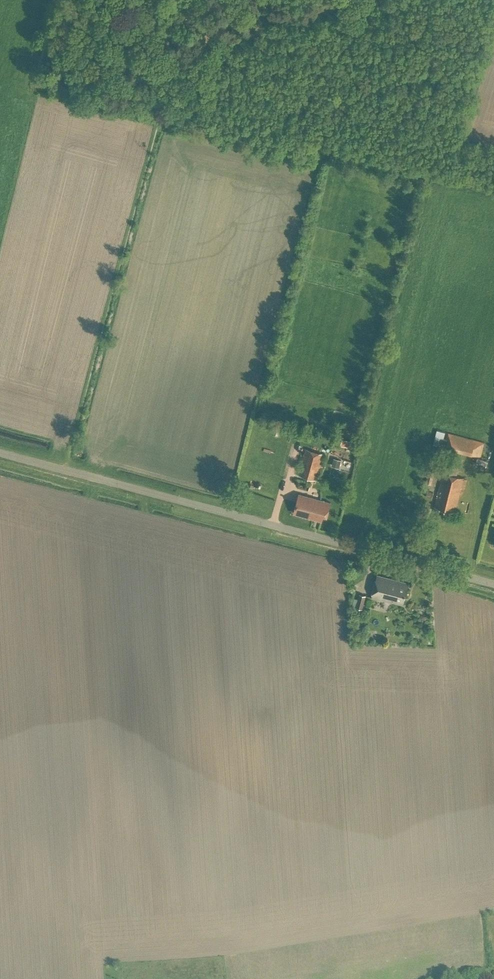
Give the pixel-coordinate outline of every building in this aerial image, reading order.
[(448,433),(447,439),(444,439),(445,432),(437,430),(434,444),(439,445),(482,457),(485,443),(448,433)] [(356,442),(342,438),(340,444),(354,448),(356,442)] [(316,480),(323,454),(304,449),(297,475),(316,480)] [(333,450),(331,455),(342,459),(344,453),(333,450)] [(487,465),(488,461),(477,457),(476,462),(487,465)] [(339,468),(342,460),(334,458),(331,466),(339,468)] [(464,489),(467,479),(463,478),(456,476),(458,467),(444,464),(433,507),(448,511),(449,508),(455,509),(460,488),(464,489)] [(429,470),(426,482),(432,484),(435,471),(429,470)] [(327,515),(331,502),(298,493),(293,512),(322,520),(323,514),(327,515)] [(403,602),(408,584),(377,576),(373,594),(392,599),(391,601),(398,602),(398,601),(403,602)] [(360,594),(356,607),(363,609),(366,595),(360,594)]
